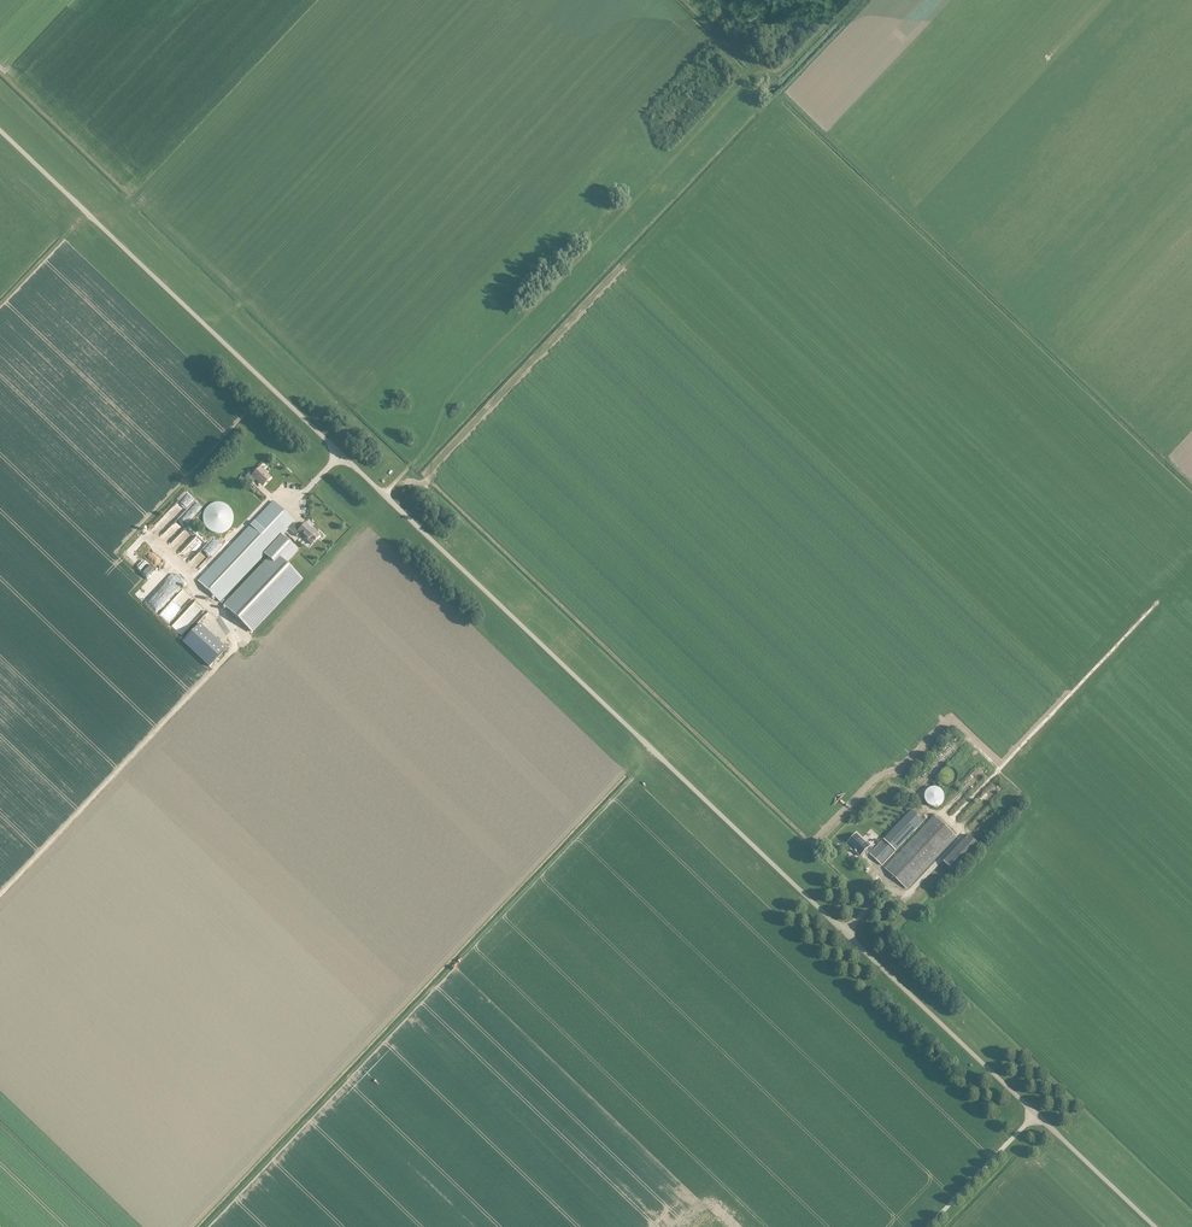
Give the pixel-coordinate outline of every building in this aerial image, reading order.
[(256,479),(263,486),(271,478),(264,472),(265,471),(261,467),(253,475),(249,473),(246,477),(252,483),(256,479)] [(317,492),(315,490),(317,487),(311,482),(303,492),(312,499),(317,492)] [(182,514),(178,519),(176,526),(179,527),(180,522),(182,520),(184,521),(187,518),(189,513),(193,514),(195,512),(198,512),(202,508),(195,502),(191,501),(192,496),(186,491),(178,501),(177,504),(183,509),(186,509),(182,513),(182,514)] [(261,505),(264,508),(271,501),(268,498),(261,505)] [(213,565),(198,581),(220,602),(265,555),(270,559),(225,606),(252,632),(302,579),(285,563),(291,557),(293,553),(293,548),(291,544),(282,536),(289,529),(294,524),(295,523),(273,502),(213,565)] [(176,519),(184,510),(177,504),(169,512),(176,519)] [(290,504),(284,510),(287,512),(293,506),(290,504)] [(159,535),(174,518),(168,512),(152,529),(159,535)] [(300,530),(294,524),(289,529),(296,537),(297,536),(298,536),(297,535),(300,533),(312,545),(315,541),(316,541),(317,540),(316,540),(320,536),(315,532),(313,535),(311,533),(313,530),(306,523),(300,530)] [(185,543),(184,541),(192,533),(187,527),(176,538),(183,546),(185,543)] [(170,528),(161,533),(166,542),(175,537),(170,528)] [(183,559),(202,540),(197,534),(178,554),(183,559)] [(196,556),(202,562),(219,544),(213,539),(203,549),(196,556)] [(167,576),(172,582),(179,575),(173,569),(167,576)] [(179,587),(185,579),(181,575),(175,583),(179,587)] [(159,613),(169,621),(191,596),(187,593),(184,597),(187,600),(185,602),(180,598),(173,606),(168,602),(159,613)] [(194,600),(169,626),(179,636),(198,616),(194,611),(199,605),(194,600)] [(200,624),(183,642),(209,667),(226,649),(200,624)] [(941,784),(942,784),(943,785),(944,785),(944,786),(945,786),(946,786),(947,787),(948,787),(949,787),(950,787),(951,786),(952,786),(953,786),(953,785),(954,785),(955,784),(956,783),(957,782),(957,781),(957,780),(958,779),(958,778),(958,777),(958,776),(957,775),(957,774),(956,773),(956,772),(955,771),(954,770),(953,770),(952,769),(951,768),(950,768),(949,768),(948,768),(947,768),(946,768),(945,769),(944,769),(943,770),(942,771),(941,771),(941,772),(940,773),(940,774),(939,775),(939,776),(939,777),(939,778),(939,779),(940,780),(940,781),(940,782),(941,783),(941,784)] [(928,805),(929,806),(930,806),(930,807),(931,807),(932,808),(933,808),(934,808),(935,808),(936,808),(937,807),(938,807),(939,807),(939,806),(940,806),(941,805),(941,804),(942,804),(943,803),(943,802),(943,801),(943,800),(944,799),(944,798),(943,797),(943,796),(943,795),(942,794),(942,793),(941,792),(940,791),(939,791),(938,790),(937,790),(936,790),(935,789),(934,789),(933,790),(932,790),(931,790),(930,790),(929,791),(928,792),(927,793),(926,794),(926,795),(926,796),(925,797),(925,798),(925,799),(925,800),(925,801),(926,802),(926,803),(927,804),(928,805)] [(870,854),(882,866),(896,851),(909,836),(923,822),(911,811),(898,825),(873,851),(870,848),(869,847),(856,835),(848,843),(856,851),(855,852),(856,854),(857,853),(860,856),(867,850),(870,853),(871,854),(870,854)] [(899,854),(885,868),(906,889),(956,837),(934,816),(899,854)] [(979,817),(970,825),(974,829),(983,821),(979,817)] [(943,862),(955,873),(980,846),(969,835),(943,862)]
